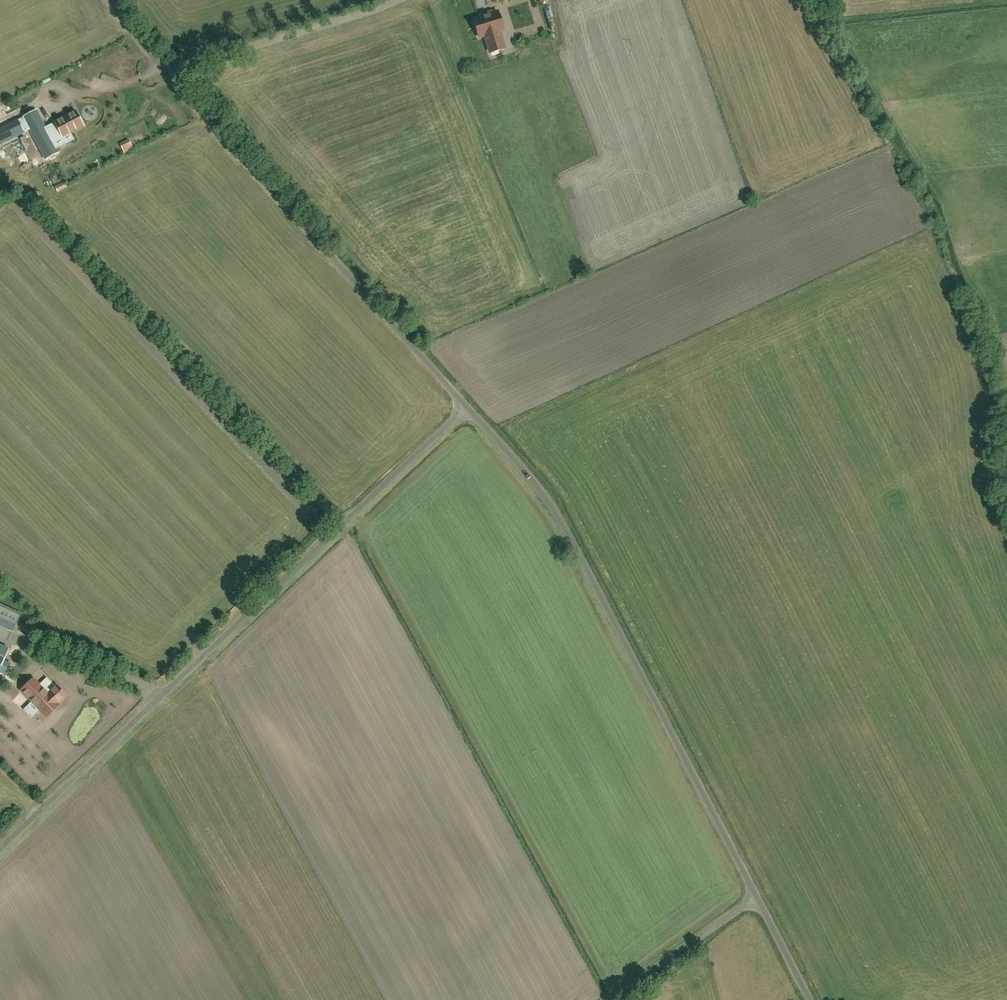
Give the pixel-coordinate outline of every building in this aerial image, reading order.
[(479,14),(480,17),(473,19),(479,37),(484,35),(490,52),(504,48),(499,31),(503,29),(497,11),(489,14),(488,12),(479,14)] [(55,122),(56,124),(46,129),(36,110),(10,124),(9,122),(0,127),(0,146),(16,137),(16,136),(29,129),(45,158),(58,151),(52,141),(62,136),(83,125),(76,111),(55,122)] [(132,141),(122,146),(125,152),(135,148),(132,141)] [(14,631),(21,614),(0,604),(0,625),(14,631)] [(7,674),(12,664),(4,660),(9,648),(0,644),(0,671),(7,674)] [(57,685),(48,693),(34,678),(22,689),(33,700),(23,709),(31,717),(40,709),(47,717),(60,704),(59,703),(67,695),(57,685)] [(12,702),(23,691),(14,682),(3,693),(12,702)]
